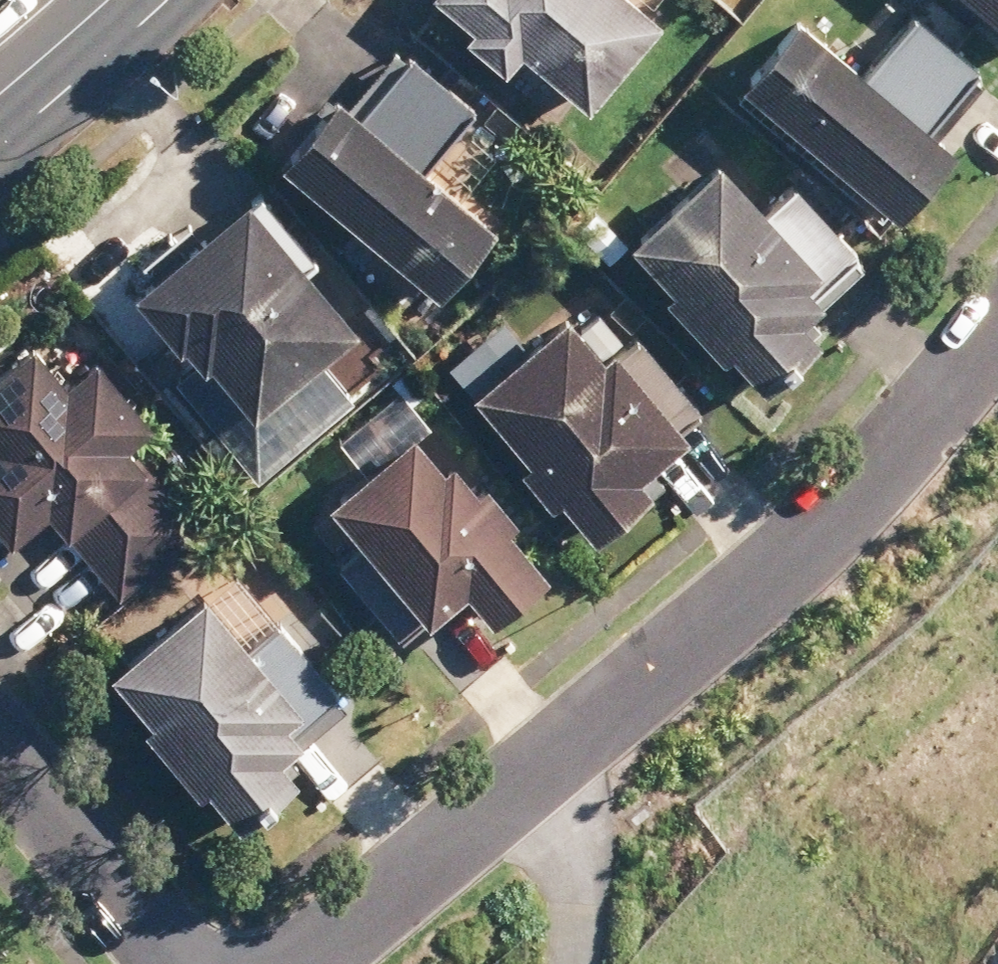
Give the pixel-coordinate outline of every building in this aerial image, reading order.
[(555,72),(620,0),(476,0),(555,72)] [(930,0),(783,0),(748,39),(875,152),(976,41),(930,0)] [(988,19),(997,8),(997,0),(967,0),(988,19)] [(506,161),(379,47),(278,159),(405,273),(506,161)] [(817,252),(690,139),(589,250),(716,364),(817,252)] [(338,276),(211,163),(110,274),(237,388),(338,276)] [(664,398),(538,285),(437,396),(564,510),(664,398)] [(42,325),(0,371),(0,489),(68,550),(168,438),(42,325)] [(535,511),(408,398),(307,509),(434,623),(535,511)] [(344,668),(217,554),(116,666),(243,779),(344,668)]
